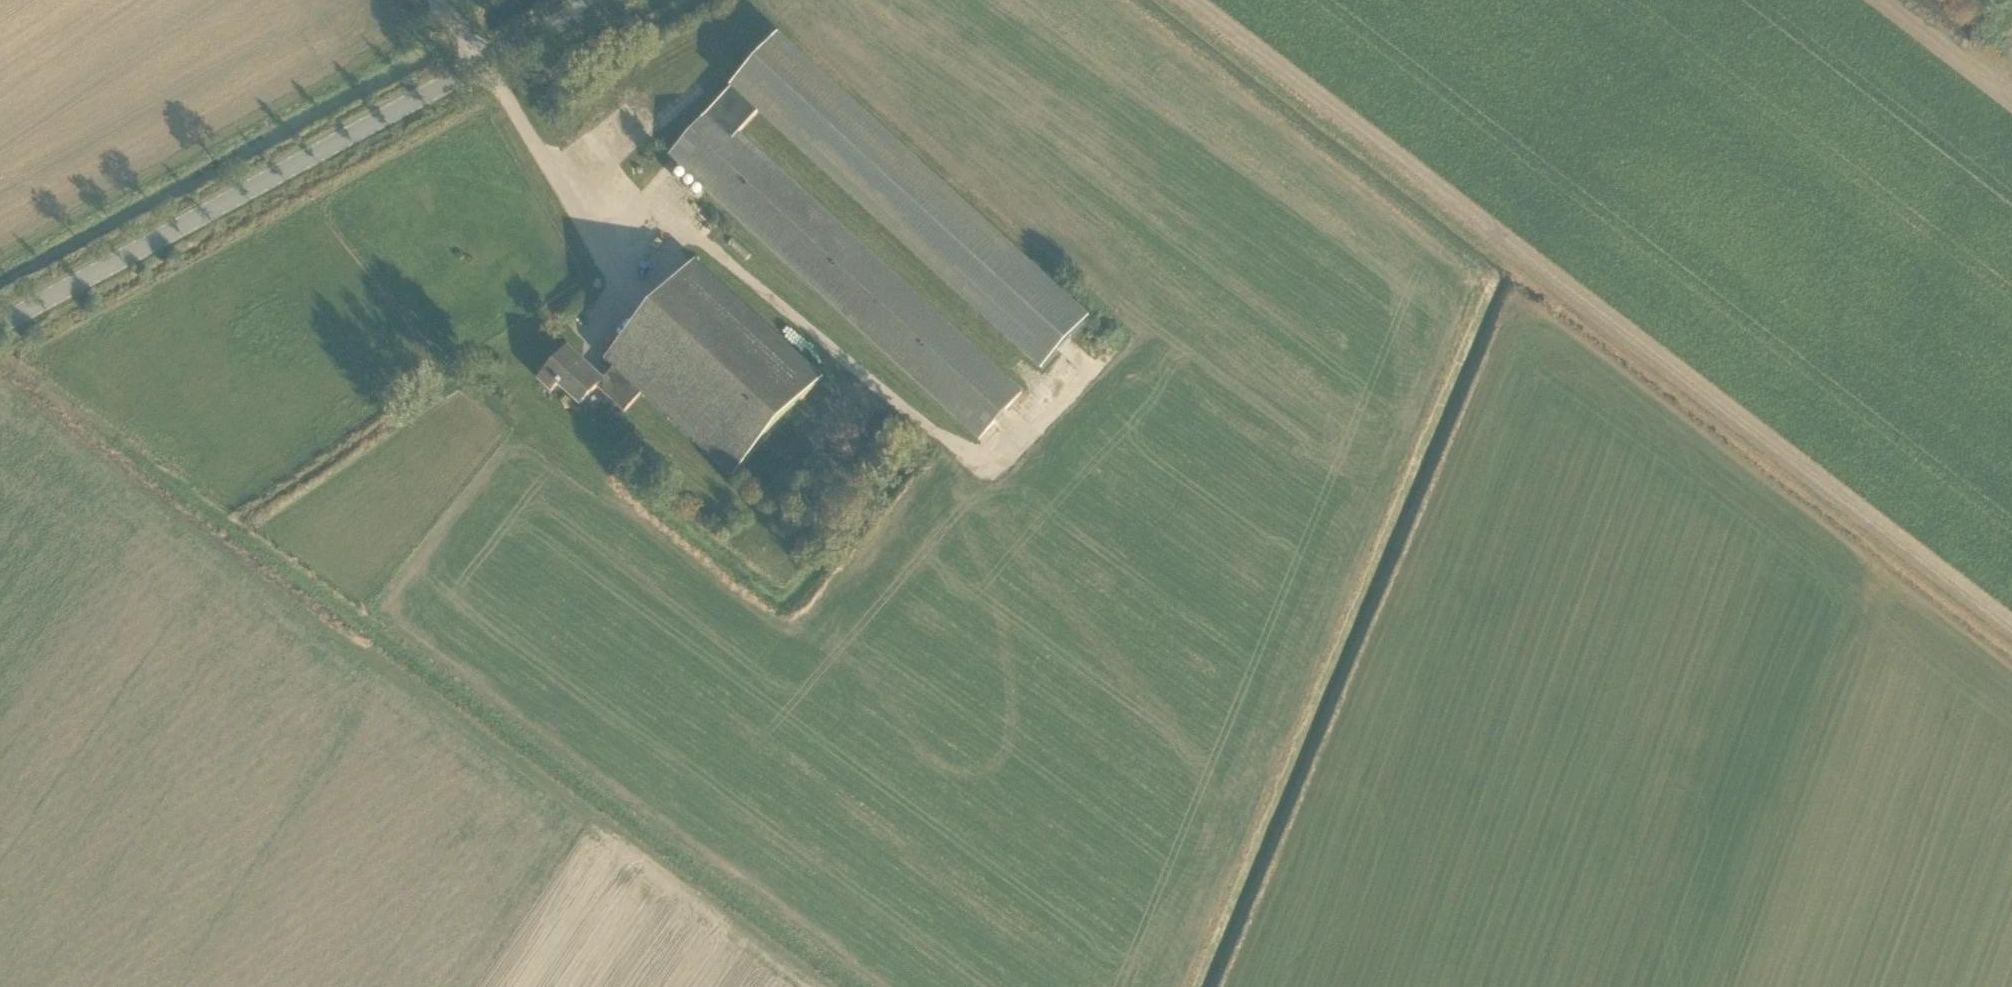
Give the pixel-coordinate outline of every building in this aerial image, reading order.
[(1089,318),(779,34),(712,107),(669,154),(979,438),(1022,391),(740,132),(758,112),(1041,371),(1089,318)] [(641,391),(732,474),(822,376),(696,260),(606,359),(613,366),(602,378),(568,346),(538,378),(551,389),(558,383),(580,403),(597,385),(624,410),(641,391)]
